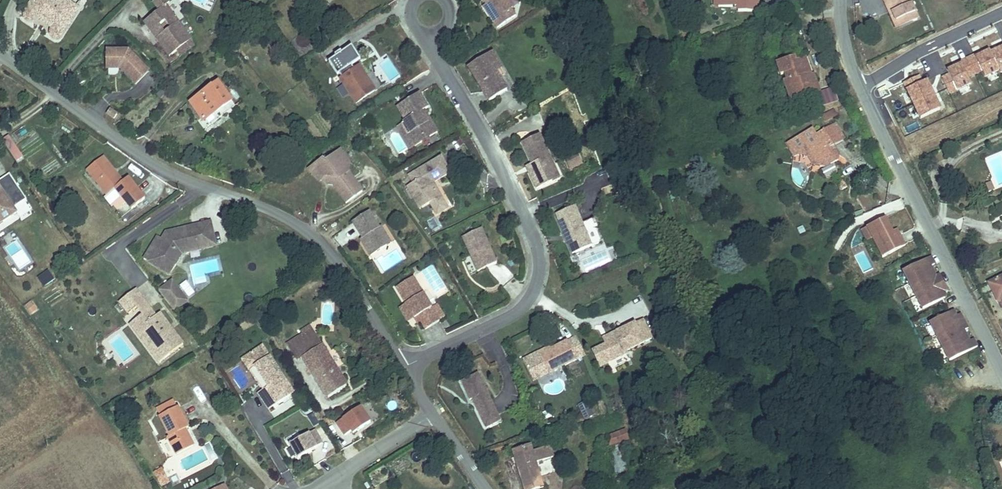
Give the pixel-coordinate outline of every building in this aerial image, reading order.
[(23,15),(25,20),(29,21),(32,20),(35,17),(51,28),(49,32),(49,35),(51,37),(53,38),(56,37),(60,33),(75,9),(60,0),(33,0),(23,15)] [(148,20),(155,27),(150,30),(158,41),(160,39),(171,53),(187,41),(182,35),(184,33),(165,7),(168,5),(164,0),(155,0),(151,3),(158,12),(148,20)] [(496,18),(493,20),(498,28),(516,17),(511,9),(513,8),(508,0),(484,0),(496,18)] [(759,0),(719,0),(719,7),(739,7),(739,12),(760,11),(759,0)] [(893,27),(914,17),(911,11),(893,19),(885,0),(881,0),(893,27)] [(893,19),(911,11),(906,0),(885,0),(893,19)] [(142,10),(148,20),(158,12),(151,3),(142,10)] [(155,27),(148,20),(144,23),(150,30),(155,27)] [(17,21),(7,44),(24,51),(34,28),(17,21)] [(378,87),(369,72),(370,71),(365,61),(360,64),(357,60),(366,54),(357,40),(334,55),(342,69),(344,67),(350,77),(348,78),(361,98),(378,87)] [(979,72),(981,76),(995,69),(997,72),(1001,70),(1001,46),(988,53),(987,50),(980,53),(973,57),(972,55),(957,62),(958,64),(951,67),(944,70),(946,75),(939,78),(946,92),(968,83),(966,78),(979,72)] [(493,49),(470,62),(472,66),(476,64),(485,79),(481,82),(489,98),(508,88),(497,69),(493,62),(499,59),(493,49)] [(148,73),(127,54),(106,55),(107,73),(125,72),(125,76),(136,86),(148,73)] [(793,74),(795,82),(799,93),(805,91),(809,99),(821,95),(818,86),(825,84),(821,75),(818,76),(814,77),(811,69),(815,68),(811,59),(801,61),(800,58),(783,63),(788,76),(793,74)] [(503,66),(499,59),(493,62),(497,69),(503,66)] [(476,64),(472,66),(481,82),(485,79),(476,64)] [(380,86),(370,71),(369,72),(378,87),(380,86)] [(936,109),(923,80),(918,82),(915,76),(901,82),(917,117),(936,109)] [(215,82),(188,103),(204,125),(233,104),(215,82)] [(406,118),(403,120),(409,130),(407,131),(414,143),(436,130),(430,119),(428,121),(421,110),(429,105),(419,89),(397,103),(406,118)] [(823,122),(838,117),(835,108),(820,113),(823,122)] [(116,122),(119,118),(112,113),(109,118),(116,122)] [(409,130),(403,120),(397,123),(409,146),(414,143),(407,131),(409,130)] [(841,126),(828,134),(837,150),(850,143),(841,126)] [(837,150),(828,134),(822,137),(819,132),(793,147),(800,159),(803,157),(812,157),(819,169),(831,170),(843,164),(835,151),(837,150)] [(559,178),(539,134),(522,142),(532,163),(532,165),(532,169),(528,170),(536,188),(559,178)] [(26,157),(13,136),(6,140),(20,161),(26,157)] [(351,160),(342,147),(337,150),(342,158),(351,160)] [(362,188),(349,168),(351,160),(342,158),(337,150),(326,157),(324,154),(315,165),(324,173),(325,171),(330,173),(329,180),(333,181),(345,199),(362,188)] [(324,173),(315,165),(324,154),(309,164),(313,170),(321,176),(329,180),(330,173),(325,171),(324,173)] [(103,187),(117,176),(113,171),(116,170),(106,155),(89,168),(101,184),(103,187)] [(440,155),(409,174),(414,182),(418,184),(414,190),(416,193),(412,195),(419,206),(429,201),(433,208),(444,202),(437,188),(433,188),(435,183),(433,181),(450,172),(440,155)] [(568,169),(582,167),(580,156),(567,158),(568,169)] [(29,199),(13,173),(0,182),(0,184),(2,188),(0,189),(0,224),(0,225),(19,213),(16,208),(29,199)] [(126,182),(120,174),(117,176),(123,184),(126,182)] [(123,184),(117,176),(103,187),(109,195),(117,189),(133,210),(147,200),(131,178),(126,182),(123,184)] [(414,182),(407,186),(412,195),(416,193),(414,190),(418,184),(414,182)] [(857,193),(866,213),(890,203),(885,191),(875,195),(871,187),(857,193)] [(444,202),(433,208),(436,213),(447,207),(444,202)] [(590,245),(580,222),(573,206),(554,215),(563,234),(566,233),(569,241),(566,243),(571,253),(590,245)] [(946,217),(961,219),(962,210),(947,208),(946,217)] [(368,210),(354,219),(363,233),(362,241),(370,253),(390,240),(380,225),(378,226),(368,210)] [(890,219),(866,230),(871,241),(877,238),(886,257),(909,246),(904,237),(899,239),(897,233),(890,219)] [(188,249),(186,244),(200,240),(203,248),(217,245),(211,222),(180,229),(180,232),(176,233),(175,230),(167,232),(163,239),(158,236),(144,258),(169,274),(175,264),(173,262),(179,251),(180,251),(188,249)] [(480,227),(461,235),(476,269),(494,261),(480,227)] [(16,240),(5,247),(19,269),(30,262),(16,240)] [(203,248),(200,240),(186,244),(188,249),(180,251),(179,251),(173,262),(175,264),(182,254),(203,248)] [(582,261),(586,271),(609,262),(605,251),(582,261)] [(945,294),(949,292),(942,277),(938,279),(935,280),(930,270),(932,268),(937,266),(933,259),(905,272),(924,311),(945,301),(942,295),(945,294)] [(201,279),(211,270),(203,261),(193,270),(201,279)] [(43,287),(55,280),(49,270),(37,277),(43,287)] [(980,285),(984,293),(995,288),(1000,298),(1001,298),(1001,301),(1001,275),(980,285)] [(395,285),(404,301),(413,317),(417,323),(422,320),(425,326),(437,319),(411,276),(395,285)] [(188,298),(172,278),(158,289),(174,309),(188,298)] [(136,308),(145,301),(136,290),(119,303),(128,314),(136,308)] [(29,314),(37,311),(32,301),(24,305),(29,314)] [(157,316),(145,301),(136,308),(142,316),(130,325),(158,363),(183,344),(160,313),(157,316)] [(413,317),(404,301),(398,305),(407,321),(413,317)] [(965,333),(969,331),(961,316),(957,318),(954,320),(952,314),(931,325),(950,363),(979,349),(975,341),(968,345),(964,337),(962,334),(965,333)] [(640,320),(631,323),(640,343),(648,339),(640,320)] [(602,344),(590,350),(595,361),(602,358),(606,364),(624,356),(622,351),(640,343),(631,323),(612,332),(613,334),(600,340),(602,344)] [(298,359),(301,357),(294,346),(317,333),(315,330),(290,345),(298,359)] [(294,346),(301,357),(303,356),(327,398),(347,386),(317,333),(294,346)] [(584,354),(576,336),(565,340),(574,359),(584,354)] [(545,372),(574,359),(565,340),(548,348),(537,354),(522,361),(527,373),(542,366),(545,372)] [(264,346),(258,350),(265,361),(271,356),(264,346)] [(293,392),(279,372),(281,370),(271,356),(265,361),(258,350),(247,357),(255,368),(257,366),(270,386),(265,389),(275,405),(293,392)] [(265,389),(270,386),(257,366),(255,368),(247,357),(244,359),(265,389)] [(595,361),(598,368),(606,364),(602,358),(595,361)] [(545,372),(542,366),(527,373),(530,379),(545,372)] [(296,391),(281,370),(279,372),(293,392),(296,391)] [(475,372),(457,380),(466,399),(468,398),(479,420),(494,413),(475,372)] [(191,388),(199,401),(205,398),(196,384),(191,388)] [(271,408),(275,405),(265,389),(260,392),(271,408)] [(580,408),(588,418),(596,411),(587,402),(580,408)] [(183,404),(165,415),(176,434),(173,436),(183,451),(200,441),(191,424),(193,423),(183,404)] [(373,420),(363,405),(340,420),(348,433),(354,428),(356,431),(373,420)] [(314,426),(319,422),(309,409),(304,413),(314,426)] [(494,413),(479,420),(482,427),(497,420),(494,413)] [(301,456),(319,446),(319,445),(325,441),(317,428),(293,442),(301,456)] [(612,445),(629,442),(627,430),(610,433),(612,445)] [(515,457),(525,488),(544,488),(538,469),(555,463),(552,453),(534,458),(532,452),(515,457)] [(168,482),(161,474),(155,479),(162,487),(168,482)]
